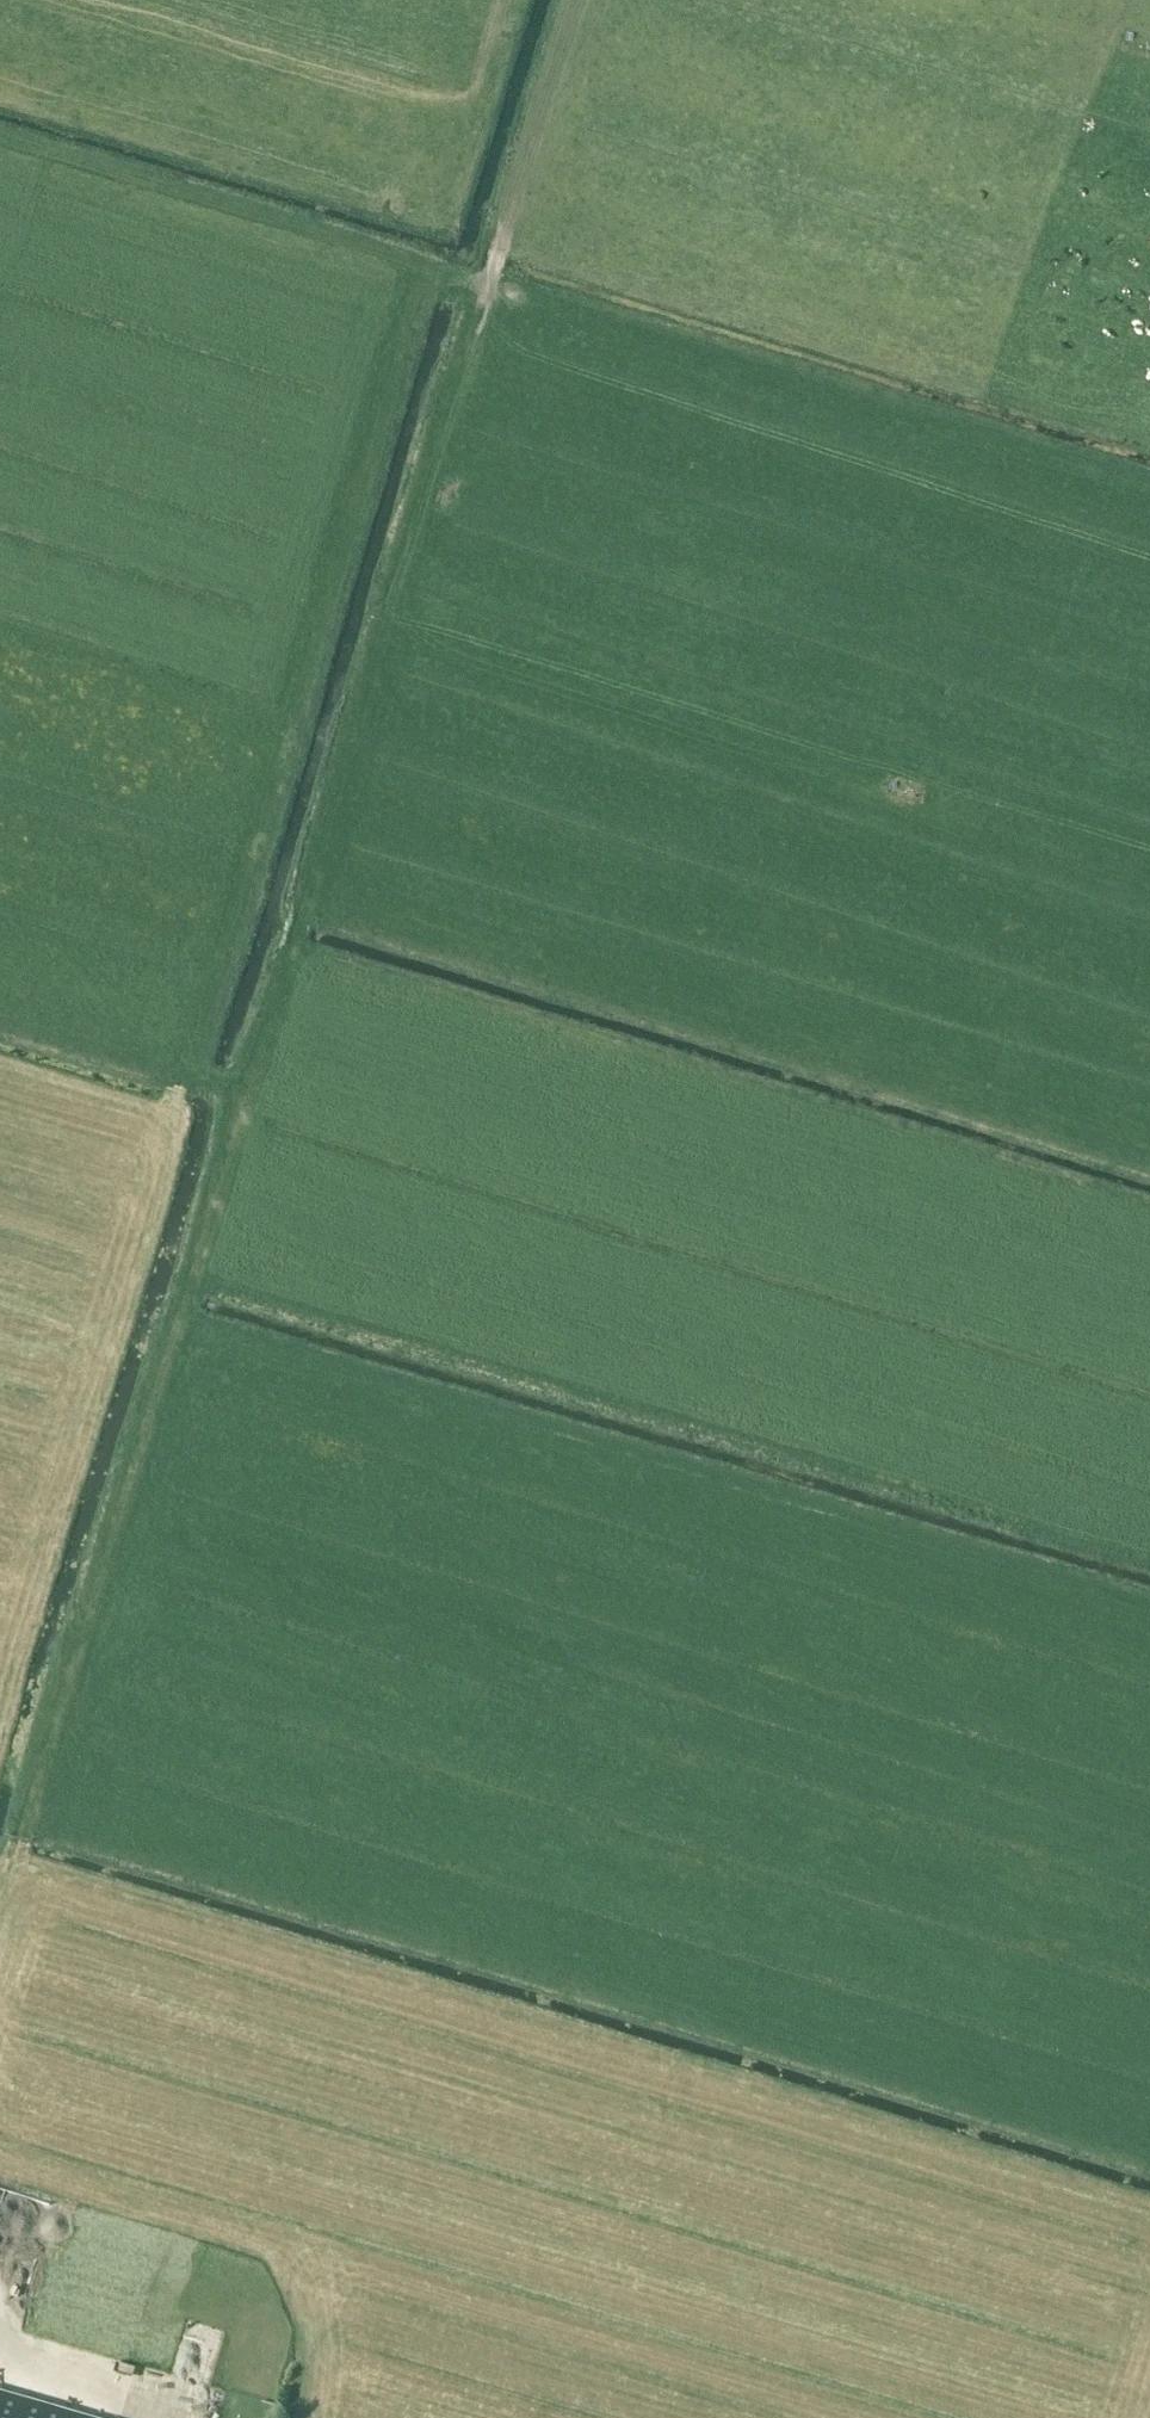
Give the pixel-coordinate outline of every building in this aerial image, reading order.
[(0,2394),(0,2417),(82,2417),(0,2394)]
